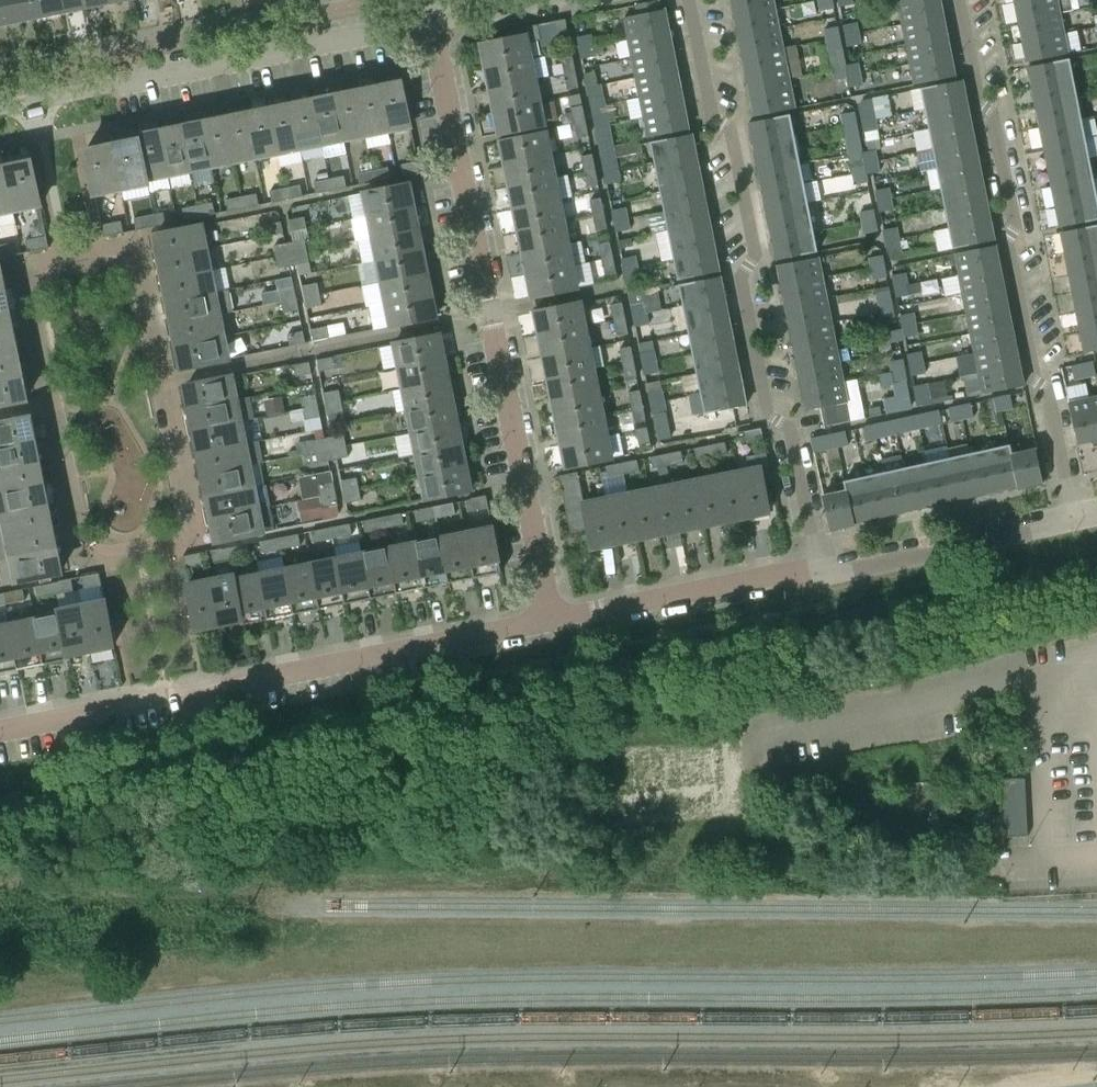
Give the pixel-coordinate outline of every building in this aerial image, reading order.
[(15,21),(11,0),(0,0),(0,24),(15,21)] [(35,17),(32,1),(38,0),(11,0),(15,21),(35,17)] [(65,11),(63,0),(38,0),(32,1),(35,17),(65,11)] [(89,6),(88,0),(63,0),(65,11),(89,6)] [(630,38),(671,30),(667,9),(663,10),(661,0),(660,0),(636,4),(638,15),(626,18),(630,38)] [(733,17),(774,9),(772,0),(729,0),(733,17)] [(818,0),(820,11),(835,8),(833,0),(818,0)] [(900,4),(904,24),(945,16),(942,0),(920,0),(900,4)] [(1014,2),(1018,22),(1059,14),(1072,11),(1069,0),(1024,0),(1014,2)] [(778,29),(774,9),(733,17),(737,37),(778,29)] [(1018,22),(1022,42),(1063,33),(1059,14),(1018,22)] [(949,36),(945,16),(904,24),(908,44),(949,36)] [(554,23),(558,42),(569,40),(566,21),(554,23)] [(845,36),(860,33),(858,22),(843,25),(845,36)] [(481,44),(486,67),(531,58),(528,43),(541,40),(538,25),(507,31),(508,39),(481,44)] [(826,40),(841,37),(839,26),(824,29),(826,40)] [(737,37),(741,57),(782,48),(778,29),(737,37)] [(675,49),(671,30),(630,38),(633,57),(675,49)] [(860,33),(845,36),(847,47),(862,44),(860,33)] [(1026,62),(1060,55),(1067,54),(1063,33),(1022,42),(1026,62)] [(579,48),(594,45),(592,34),(577,37),(579,48)] [(949,36),(908,44),(912,64),(953,56),(949,36)] [(841,37),(826,40),(828,51),(843,48),(841,37)] [(594,45),(579,48),(581,59),(597,56),(594,45)] [(782,48),(741,57),(747,87),(788,78),(782,48)] [(633,57),(637,77),(679,69),(675,49),(633,57)] [(957,76),(953,56),(912,64),(916,84),(957,76)] [(565,74),(576,72),(573,57),(561,59),(565,74)] [(536,80),(531,58),(486,67),(490,89),(536,80)] [(1027,67),(1031,88),(1072,80),(1068,59),(1027,67)] [(846,65),(847,67),(848,76),(861,74),(859,62),(846,65)] [(849,78),(848,76),(847,67),(831,69),(834,81),(849,78)] [(682,89),(679,69),(637,77),(641,97),(682,89)] [(576,72),(565,74),(568,90),(579,87),(576,72)] [(584,74),(587,87),(597,85),(595,72),(584,74)] [(848,76),(849,78),(850,87),(863,85),(861,74),(848,76)] [(794,108),(788,78),(747,87),(753,116),(794,108)] [(490,89),(495,111),(540,102),(536,80),(490,89)] [(964,80),(923,88),(927,108),(968,100),(964,80)] [(1035,108),(1076,99),(1072,80),(1031,88),(1035,108)] [(402,82),(379,86),(388,131),(411,127),(402,82)] [(597,85),(587,87),(588,95),(604,92),(602,84),(599,85),(597,85)] [(366,136),(388,131),(379,86),(357,91),(366,136)] [(641,97),(645,116),(686,108),(682,89),(641,97)] [(344,140),(366,136),(357,91),(335,95),(344,140)] [(322,145),(344,140),(335,95),(313,100),(322,145)] [(861,121),(876,119),(874,108),(872,98),(864,100),(858,105),(859,111),(861,121)] [(1035,108),(1039,127),(1080,119),(1076,99),(1035,108)] [(300,149),(322,145),(313,100),(291,104),(300,149)] [(972,120),(968,100),(927,108),(931,128),(972,120)] [(545,125),(540,102),(495,111),(499,134),(545,125)] [(278,154),(300,149),(291,104),(269,108),(278,154)] [(574,123),(586,120),(583,105),(571,107),(574,123)] [(256,158),(278,154),(269,108),(247,113),(256,158)] [(690,129),(686,108),(645,116),(649,137),(690,129)] [(842,125),(858,122),(856,111),(840,114),(842,125)] [(595,126),(610,123),(608,112),(593,115),(595,126)] [(234,162),(256,158),(247,113),(225,117),(234,162)] [(748,123),(752,147),(794,138),(789,115),(748,123)] [(213,167),(234,162),(225,117),(203,122),(213,167)] [(876,119),(861,121),(864,133),(879,130),(876,119)] [(1043,147),(1084,139),(1080,119),(1039,127),(1043,147)] [(589,136),(586,120),(574,123),(577,138),(589,136)] [(976,140),(972,120),(931,128),(935,148),(976,140)] [(191,171),(213,167),(203,122),(181,126),(191,171)] [(858,122),(842,125),(844,136),(860,133),(858,122)] [(612,134),(610,123),(595,126),(597,137),(612,134)] [(169,176),(191,171),(181,126),(160,131),(169,176)] [(878,130),(865,132),(867,141),(880,138),(878,130)] [(147,180),(169,176),(160,131),(137,135),(147,180)] [(501,142),(506,165),(551,155),(546,133),(501,142)] [(652,142),(657,165),(698,157),(694,134),(652,142)] [(146,180),(147,180),(137,135),(138,139),(113,144),(122,190),(147,185),(146,180)] [(752,147),(757,169),(798,161),(794,138),(752,147)] [(1043,147),(1047,167),(1088,159),(1084,139),(1043,147)] [(980,160),(976,140),(935,148),(939,168),(980,160)] [(614,146),(617,158),(641,154),(638,142),(614,146)] [(95,195),(122,190),(113,144),(86,150),(95,195)] [(863,152),(864,160),(865,160),(865,163),(878,161),(876,150),(863,152)] [(582,156),(584,171),(596,169),(593,154),(582,156)] [(506,165),(510,186),(555,177),(551,155),(506,165)] [(703,180),(698,157),(657,165),(662,188),(703,180)] [(1051,187),(1092,179),(1088,159),(1047,167),(1051,187)] [(604,174),(619,171),(617,160),(602,163),(604,174)] [(867,171),(865,163),(865,160),(864,160),(850,163),(852,174),(867,171)] [(984,179),(980,160),(939,168),(943,188),(984,179)] [(32,161),(4,166),(14,211),(41,206),(32,161)] [(418,161),(402,164),(404,175),(420,172),(418,161)] [(757,169),(761,192),(803,183),(798,161),(757,169)] [(867,174),(868,174),(880,172),(878,161),(865,163),(867,171),(867,174)] [(14,211),(4,166),(0,167),(0,214),(14,211)] [(389,167),(373,170),(376,182),(391,179),(389,167)] [(599,185),(596,169),(584,171),(587,187),(599,185)] [(360,185),(376,182),(373,170),(358,173),(360,185)] [(621,181),(619,171),(604,174),(606,184),(621,181)] [(867,171),(852,174),(854,185),(869,182),(868,174),(867,174),(867,171)] [(345,176),(329,179),(332,190),(347,187),(345,176)] [(510,186),(514,208),(560,199),(555,177),(510,186)] [(316,193),(332,190),(329,179),(314,182),(316,193)] [(988,199),(984,179),(943,188),(947,207),(988,199)] [(1051,187),(1054,207),(1096,198),(1092,179),(1051,187)] [(662,188),(666,210),(707,202),(703,180),(662,188)] [(761,192),(766,214),(807,206),(803,183),(761,192)] [(301,184),(285,188),(288,199),(303,196),(301,184)] [(364,193),(369,216),(414,207),(409,184),(364,193)] [(877,201),(892,198),(890,187),(875,190),(877,201)] [(288,199),(285,188),(270,191),(273,202),(288,199)] [(257,193),(241,197),(244,208),(260,205),(257,193)] [(228,211),(244,208),(241,197),(226,199),(228,211)] [(593,216),(605,213),(602,198),(590,200),(593,216)] [(892,198),(877,201),(879,212),(894,209),(892,198)] [(1093,220),(1096,220),(1096,204),(1096,198),(1054,207),(1059,227),(1093,220)] [(514,208),(519,230),(564,221),(560,199),(514,208)] [(992,219),(988,199),(947,207),(951,227),(992,219)] [(154,215),(156,226),(172,222),(167,200),(152,203),(154,215)] [(213,202),(197,205),(200,217),(216,214),(213,202)] [(712,225),(707,202),(666,210),(670,233),(712,225)] [(184,220),(200,217),(197,205),(182,208),(184,220)] [(766,214),(770,237),(811,228),(807,206),(766,214)] [(418,229),(414,207),(369,216),(373,238),(418,229)] [(613,221),(629,218),(626,207),(611,210),(613,221)] [(859,212),(861,223),(877,220),(874,209),(859,212)] [(608,229),(605,213),(593,216),(596,231),(608,229)] [(136,229),(156,226),(154,215),(134,218),(136,229)] [(290,219),(292,231),(307,228),(305,217),(290,219)] [(629,218),(613,221),(615,232),(631,229),(629,218)] [(996,240),(992,219),(951,227),(955,248),(996,240)] [(879,231),(877,220),(861,223),(864,234),(879,231)] [(124,232),(122,221),(102,224),(104,236),(124,232)] [(519,230),(523,252),(568,243),(564,221),(519,230)] [(266,225),(268,236),(283,233),(282,222),(266,225)] [(670,233),(675,255),(716,247),(712,225),(670,233)] [(1096,246),(1096,225),(1060,232),(1064,253),(1096,246)] [(157,235),(161,258),(206,249),(202,226),(157,235)] [(885,241),(900,238),(898,227),(883,230),(885,241)] [(290,243),(292,254),(308,251),(306,240),(310,239),(308,228),(307,228),(292,231),(292,232),(290,232),(292,243),(290,243)] [(775,260),(816,252),(811,228),(770,237),(775,260)] [(423,251),(418,229),(373,238),(378,260),(423,251)] [(275,246),(277,257),(292,254),(290,243),(285,244),(283,233),(268,236),(270,247),(275,246)] [(46,236),(26,240),(28,251),(48,248),(46,236)] [(900,238),(885,241),(887,252),(902,249),(900,238)] [(0,245),(0,258),(16,255),(13,242),(0,245)] [(602,259),(613,257),(611,242),(599,244),(602,259)] [(523,252),(528,274),(573,265),(568,243),(523,252)] [(997,245),(956,253),(960,274),(1001,265),(997,245)] [(1064,253),(1068,273),(1096,267),(1096,246),(1064,253)] [(721,270),(716,247),(675,255),(680,279),(721,270)] [(211,271),(206,249),(161,258),(165,280),(211,271)] [(292,254),(295,265),(310,263),(308,251),(292,254)] [(427,273),(423,251),(378,260),(382,282),(427,273)] [(279,268),(295,265),(292,254),(277,257),(279,268)] [(623,269),(638,266),(636,255),(621,258),(623,269)] [(870,269),(885,266),(883,255),(868,258),(870,269)] [(616,273),(613,257),(602,259),(605,275),(616,273)] [(776,266),(780,287),(821,279),(817,258),(776,266)] [(573,265),(528,274),(532,297),(578,288),(573,265)] [(1005,285),(1001,265),(960,274),(964,293),(1005,285)] [(625,280),(626,280),(640,277),(638,266),(623,269),(625,280)] [(888,277),(885,266),(870,269),(873,280),(888,277)] [(1096,287),(1096,267),(1068,273),(1071,292),(1096,287)] [(165,280),(170,302),(215,293),(211,271),(165,280)] [(432,295),(427,273),(382,282),(386,304),(432,295)] [(892,275),(894,287),(909,284),(907,273),(892,275)] [(681,285),(685,307),(726,298),(722,276),(681,285)] [(514,279),(513,293),(527,294),(528,279),(514,279)] [(780,287),(784,307),(826,299),(821,279),(780,287)] [(303,286),(305,297),(320,294),(318,283),(303,286)] [(909,284),(894,287),(896,298),(911,295),(909,284)] [(1005,285),(964,293),(968,313),(1009,305),(1005,285)] [(279,290),(281,302),(297,299),(295,287),(279,290)] [(1075,312),(1096,308),(1096,287),(1071,292),(1075,312)] [(4,289),(0,290),(0,313),(8,311),(4,289)] [(219,315),(215,293),(170,302),(174,324),(219,315)] [(323,305),(320,294),(305,297),(307,308),(323,305)] [(436,317),(432,295),(386,304),(391,326),(436,317)] [(731,319),(726,298),(685,307),(689,328),(731,319)] [(299,310),(297,299),(281,302),(283,313),(299,310)] [(784,307),(788,328),(830,320),(826,299),(784,307)] [(877,303),(879,313),(895,310),(893,300),(877,303)] [(632,316),(647,313),(645,302),(630,305),(632,316)] [(540,335),(585,325),(580,303),(535,312),(540,335)] [(611,305),(614,320),(626,318),(623,303),(611,305)] [(1013,325),(1009,305),(968,313),(972,333),(1013,325)] [(1079,332),(1096,329),(1096,308),(1075,312),(1079,332)] [(895,310),(879,313),(881,324),(897,321),(895,310)] [(13,333),(8,311),(0,313),(0,336),(13,333)] [(901,326),(917,323),(915,312),(899,315),(901,326)] [(647,313),(632,316),(634,327),(650,324),(647,313)] [(174,324),(179,346),(224,337),(219,315),(174,324)] [(629,333),(626,318),(614,320),(617,335),(629,333)] [(689,328),(694,349),(735,340),(731,319),(689,328)] [(788,328),(792,348),(834,340),(830,320),(788,328)] [(917,323),(901,326),(902,329),(903,329),(904,337),(905,337),(919,334),(917,323)] [(540,335),(544,357),(589,347),(585,325),(540,335)] [(1013,325),(972,333),(976,353),(1017,345),(1013,325)] [(329,338),(327,327),(311,329),(313,341),(329,338)] [(903,329),(902,329),(889,331),(891,342),(906,340),(905,337),(904,337),(903,329)] [(1096,350),(1096,329),(1079,332),(1083,353),(1096,350)] [(303,331),(288,334),(290,345),(306,342),(303,331)] [(13,333),(0,336),(0,359),(17,355),(13,333)] [(395,344),(399,367),(444,358),(440,335),(395,344)] [(228,359),(224,337),(179,346),(183,368),(228,359)] [(739,361),(735,340),(694,349),(698,370),(739,361)] [(792,348),(796,369),(838,360),(834,340),(792,348)] [(1017,345),(976,353),(980,373),(1021,364),(1017,345)] [(623,364),(635,362),(632,346),(620,349),(623,364)] [(589,347),(544,357),(549,379),(594,369),(589,347)] [(642,364),(657,361),(655,350),(640,353),(642,364)] [(907,354),(909,365),(924,362),(922,351),(907,354)] [(21,377),(17,355),(0,359),(0,381),(21,377)] [(317,360),(320,372),(335,369),(333,357),(317,360)] [(449,380),(444,358),(399,367),(404,389),(449,380)] [(891,372),(906,370),(904,359),(889,361),(891,372)] [(796,369),(800,389),(842,381),(838,360),(796,369)] [(1082,362),(1086,377),(1096,375),(1093,360),(1082,362)] [(657,361),(642,364),(644,375),(659,372),(657,361)] [(698,370),(702,391),(743,382),(739,361),(698,370)] [(310,362),(294,365),(296,376),(312,373),(310,362)] [(638,377),(635,362),(623,364),(626,380),(638,377)] [(926,373),(924,362),(909,365),(911,376),(926,373)] [(1086,377),(1082,362),(1071,365),(1075,380),(1086,377)] [(1021,364),(980,373),(984,393),(1025,385),(1021,364)] [(549,379),(553,400),(598,391),(594,369),(549,379)] [(906,370),(891,372),(893,383),(908,381),(906,370)] [(21,377),(0,381),(0,405),(26,400),(21,377)] [(187,386),(191,408),(237,399),(232,377),(187,386)] [(408,411),(453,402),(449,380),(404,389),(408,411)] [(846,402),(842,381),(800,389),(805,410),(846,402)] [(748,404),(743,382),(702,391),(706,413),(748,404)] [(930,395),(928,383),(913,386),(915,398),(930,395)] [(650,403),(665,401),(662,389),(647,392),(650,403)] [(326,404),(342,401),(340,390),(324,393),(326,404)] [(629,392),(632,408),(643,406),(641,390),(629,392)] [(598,391),(553,400),(558,422),(603,413),(598,391)] [(301,397),(303,409),(319,406),(316,394),(301,397)] [(999,396),(1002,411),(1013,409),(1010,394),(999,396)] [(991,413),(1002,411),(999,396),(988,398),(991,413)] [(196,430),(241,421),(255,419),(251,397),(237,399),(191,408),(196,430)] [(1096,440),(1096,429),(1090,399),(1069,404),(1078,444),(1096,440)] [(342,401),(326,404),(328,415),(344,413),(342,401)] [(665,401),(650,403),(652,415),(667,412),(665,401)] [(458,424),(453,402),(408,411),(413,433),(458,424)] [(960,405),(963,420),(974,417),(971,402),(960,405)] [(963,420),(960,405),(949,407),(952,422),(963,420)] [(323,429),(319,406),(303,409),(305,419),(301,420),(303,432),(323,429)] [(643,406),(632,408),(635,423),(646,421),(643,406)] [(928,412),(917,414),(920,429),(932,427),(928,412)] [(558,422),(562,444),(607,435),(603,413),(558,422)] [(909,431),(920,429),(917,414),(906,416),(909,431)] [(34,440),(29,417),(0,423),(0,447),(34,440)] [(200,452),(245,443),(241,421),(196,430),(200,452)] [(873,423),(877,438),(888,436),(885,421),(873,423)] [(877,438),(873,423),(862,426),(865,441),(877,438)] [(417,455),(462,446),(458,424),(413,433),(417,455)] [(636,429),(639,445),(651,443),(647,427),(636,429)] [(745,432),(748,444),(763,441),(761,429),(745,432)] [(834,432),(838,447),(849,445),(846,430),(834,432)] [(826,450),(838,447),(834,432),(823,435),(826,450)] [(329,437),(331,449),(347,446),(344,434),(329,437)] [(612,458),(607,435),(562,444),(567,467),(612,458)] [(314,440),(316,452),(331,449),(329,437),(314,440)] [(0,447),(0,470),(38,462),(34,440),(0,447)] [(205,474),(250,465),(264,463),(259,441),(245,443),(200,452),(205,474)] [(725,442),(710,445),(712,457),(728,454),(725,442)] [(928,463),(955,456),(952,444),(925,451),(928,463)] [(712,457),(710,445),(694,448),(697,460),(712,457)] [(997,491),(1018,486),(1019,486),(1012,454),(1013,454),(1011,445),(988,450),(997,491)] [(349,457),(347,446),(331,449),(333,460),(349,457)] [(467,468),(462,446),(417,455),(421,477),(467,468)] [(318,463),(333,460),(331,449),(316,452),(318,463)] [(1036,449),(1013,454),(1012,454),(1019,486),(1018,486),(1019,488),(1044,483),(1036,449)] [(977,495),(997,491),(988,450),(968,454),(977,495)] [(682,451),(666,454),(668,466),(684,463),(682,451)] [(749,469),(738,472),(747,517),(770,512),(764,485),(773,484),(767,452),(747,457),(749,469)] [(668,466),(666,454),(651,457),(653,469),(658,468),(668,466)] [(968,454),(948,459),(957,500),(977,495),(968,454)] [(957,500),(948,459),(927,463),(936,504),(957,500)] [(638,460),(622,463),(624,474),(640,471),(638,460)] [(0,470),(0,493),(43,484),(38,462),(0,470)] [(624,474),(622,463),(606,466),(608,477),(624,474)] [(936,504),(927,463),(907,468),(916,509),(936,504)] [(209,496),(254,487),(250,465),(205,474),(209,496)] [(660,479),(671,477),(668,466),(658,468),(660,479)] [(467,468),(421,477),(426,499),(471,490),(467,468)] [(916,509),(907,468),(887,472),(896,513),(916,509)] [(566,510),(566,511),(570,532),(588,529),(592,548),(615,543),(606,498),(584,503),(578,472),(559,476),(563,492),(578,490),(581,507),(566,510)] [(725,521),(747,517),(738,472),(716,476),(725,521)] [(875,518),(896,513),(887,472),(866,477),(875,518)] [(716,476),(694,481),(703,526),(725,521),(716,476)] [(342,480),(344,492),(360,489),(357,477),(342,480)] [(844,482),(846,491),(846,490),(853,522),(854,522),(875,518),(866,477),(844,482)] [(681,530),(703,526),(694,481),(672,485),(681,530)] [(319,485),(321,497),(337,494),(334,482),(319,485)] [(2,515),(47,506),(43,484),(0,493),(0,516),(2,515)] [(672,485),(650,489),(659,535),(681,530),(672,485)] [(259,509),(254,487),(209,496),(213,519),(259,509)] [(362,500),(360,489),(344,492),(346,503),(362,500)] [(637,539),(659,535),(650,489),(628,494),(637,539)] [(578,490),(563,492),(566,510),(581,507),(578,490)] [(855,525),(854,522),(853,522),(846,490),(846,491),(822,496),(830,530),(855,525)] [(339,505),(337,494),(321,497),(298,502),(302,522),(325,518),(323,508),(339,505)] [(628,494),(606,498),(615,543),(637,539),(628,494)] [(466,500),(471,523),(490,519),(486,496),(466,500)] [(454,503),(433,507),(435,518),(456,514),(454,503)] [(2,515),(0,516),(0,538),(7,537),(52,528),(47,506),(2,515)] [(435,518),(433,507),(415,510),(417,521),(435,518)] [(259,509),(213,519),(218,541),(263,532),(259,509)] [(402,513),(381,517),(384,529),(405,524),(402,513)] [(384,529),(381,517),(363,521),(365,532),(384,529)] [(351,523),(330,528),(332,539),(353,535),(351,523)] [(493,527),(465,533),(475,578),(502,572),(493,527)] [(7,537),(0,538),(0,561),(11,559),(56,550),(52,528),(7,537)] [(332,539),(330,528),(311,531),(313,543),(332,539)] [(449,583),(475,578),(465,533),(440,538),(449,583)] [(299,534),(278,538),(281,550),(301,546),(299,534)] [(281,550),(278,538),(260,542),(262,554),(281,550)] [(449,583),(440,538),(414,543),(423,588),(449,583)] [(397,593),(423,588),(414,543),(388,548),(397,593)] [(247,544),(227,548),(230,560),(250,556),(247,544)] [(215,563),(230,560),(227,548),(211,551),(214,564),(215,563)] [(371,599),(397,593),(388,548),(362,553),(371,599)] [(11,559),(0,561),(0,575),(2,584),(61,573),(56,550),(11,559)] [(346,604),(371,599),(362,553),(336,559),(346,604)] [(203,565),(201,554),(184,557),(186,569),(203,565)] [(320,609),(346,604),(336,559),(310,564),(320,609)] [(294,614),(320,609),(310,564),(285,569),(294,614)] [(268,619),(294,614),(285,569),(259,574),(268,619)] [(99,574),(82,577),(84,589),(101,586),(99,574)] [(243,624),(268,619),(259,574),(234,579),(243,624)] [(242,625),(243,624),(234,579),(233,579),(232,575),(211,579),(220,625),(241,620),(242,625)] [(72,579),(55,583),(58,595),(74,591),(72,579)] [(197,629),(220,625),(211,579),(188,584),(197,629)] [(58,595),(55,583),(36,586),(38,599),(58,595)] [(23,589),(3,593),(6,603),(25,599),(23,589)] [(105,601),(82,605),(91,650),(114,646),(105,601)] [(61,613),(70,659),(71,658),(70,654),(91,650),(82,605),(61,610),(62,613),(61,613)] [(35,619),(45,664),(70,659),(61,613),(35,619)] [(10,624),(19,669),(45,664),(35,619),(10,624)] [(19,669),(10,624),(0,626),(0,673),(19,669)] [(1025,778),(999,780),(998,780),(1001,837),(1028,836),(1025,778)]
